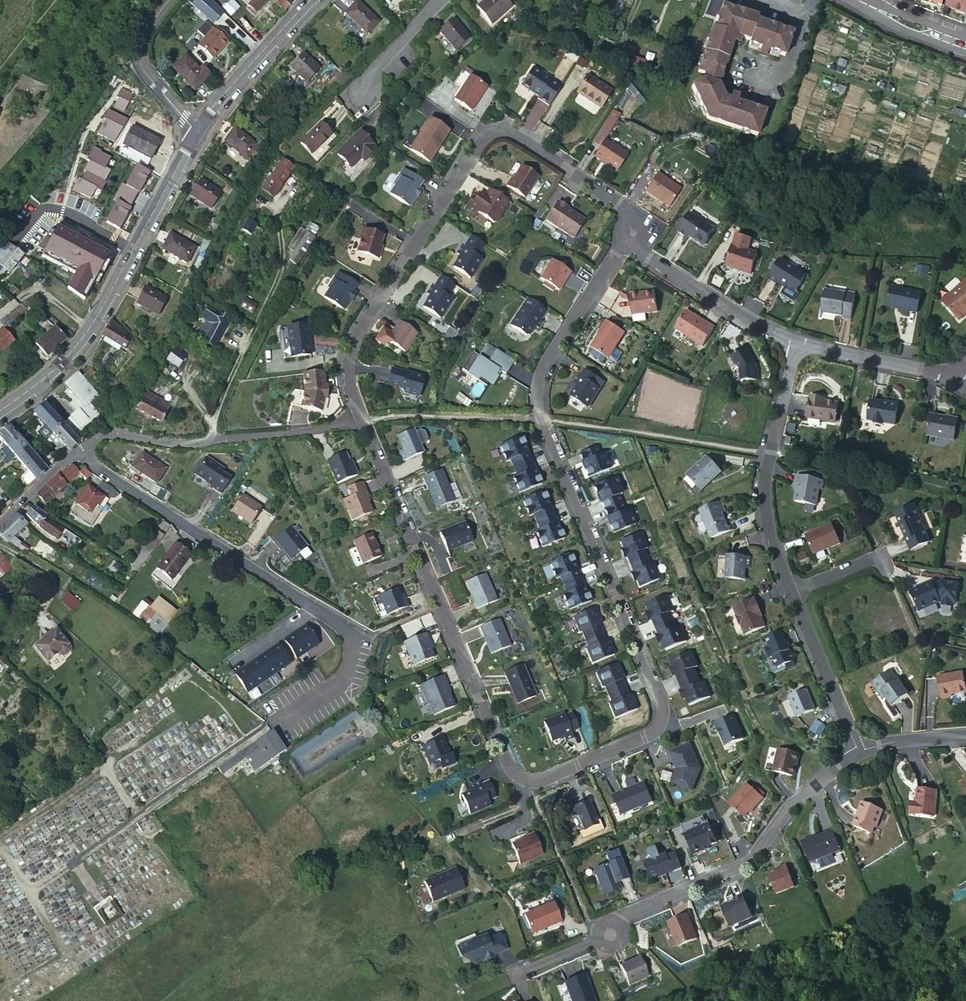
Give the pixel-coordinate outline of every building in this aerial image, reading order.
[(268,0),(253,0),(248,5),(250,7),(248,10),(254,15),(268,0)] [(290,5),(284,0),(280,0),(277,4),(285,11),(290,5)] [(367,33),(378,21),(362,6),(364,4),(359,0),(358,0),(357,2),(356,2),(346,13),(367,33)] [(477,7),(491,24),(512,5),(507,0),(485,0),(477,7)] [(947,7),(965,13),(965,0),(949,0),(947,7)] [(707,118),(710,119),(765,112),(740,104),(739,107),(723,102),(728,88),(718,85),(727,58),(724,57),(731,34),(750,41),(749,44),(761,48),(763,45),(769,47),(768,50),(784,56),(792,34),(756,22),(758,18),(722,6),(715,28),(713,27),(698,71),(705,73),(703,80),(691,85),(707,118)] [(470,37),(453,19),(440,32),(457,50),(470,37)] [(215,30),(226,40),(229,38),(217,27),(215,30)] [(213,59),(228,42),(226,40),(215,30),(213,28),(198,45),(213,59)] [(307,81),(319,69),(303,54),(291,66),(307,81)] [(641,72),(646,60),(634,55),(629,68),(641,72)] [(193,89),(201,81),(202,82),(210,75),(203,67),(199,70),(186,56),(174,68),(193,89)] [(538,97),(550,105),(560,88),(549,81),(550,79),(533,68),(522,85),(530,90),(532,91),(535,93),(534,94),(538,97)] [(454,101),(471,111),(486,87),(469,76),(454,101)] [(323,77),(319,81),(325,86),(328,82),(323,77)] [(587,77),(576,93),(601,108),(612,91),(601,84),(600,85),(587,77)] [(629,93),(617,105),(621,109),(633,98),(640,105),(645,100),(630,84),(625,89),(629,93)] [(265,96),(259,102),(269,111),(275,104),(265,96)] [(609,116),(593,141),(600,146),(604,140),(616,121),(609,116)] [(438,144),(440,146),(449,131),(429,119),(420,133),(410,150),(429,162),(437,151),(435,149),(438,144)] [(136,147),(151,154),(159,138),(130,124),(121,143),(135,150),(136,147)] [(320,124),(300,144),(311,154),(331,134),(320,124)] [(250,160),(260,147),(234,127),(224,141),(250,160)] [(403,145),(410,150),(420,133),(413,129),(403,145)] [(360,132),(337,154),(351,167),(361,157),(364,160),(376,148),(360,132)] [(617,172),(628,155),(604,140),(600,146),(594,157),(617,172)] [(282,160),(261,190),(273,198),(294,168),(282,160)] [(80,184),(84,179),(68,166),(64,171),(80,184)] [(507,186),(524,197),(538,177),(522,166),(514,179),(512,177),(507,186)] [(419,187),(423,181),(403,169),(394,184),(396,185),(390,194),(410,206),(421,189),(419,187)] [(67,201),(80,184),(64,171),(51,188),(52,190),(41,204),(28,221),(21,216),(14,226),(9,231),(3,241),(20,254),(63,198),(67,201)] [(681,189),(657,174),(646,191),(669,206),(681,189)] [(200,180),(193,192),(196,193),(194,197),(212,207),(221,192),(200,180)] [(509,200),(490,188),(485,195),(486,196),(485,198),(484,198),(481,196),(478,200),(473,197),(466,207),(474,213),(478,212),(493,222),(496,221),(509,200)] [(28,221),(41,204),(29,194),(4,218),(14,226),(21,216),(28,221)] [(546,221),(574,238),(585,220),(575,214),(573,214),(571,212),(571,211),(567,209),(568,208),(558,202),(546,221)] [(708,239),(708,237),(713,228),(690,213),(679,231),(685,236),(688,237),(689,236),(703,244),(705,244),(708,239)] [(60,229),(53,239),(70,250),(88,261),(95,250),(93,249),(100,237),(66,216),(59,228),(60,229)] [(247,219),(242,229),(251,234),(257,224),(247,219)] [(289,259),(297,264),(315,236),(301,227),(288,247),(294,251),(289,259)] [(378,258),(381,251),(379,250),(383,236),(363,229),(360,239),(361,240),(357,252),(378,258)] [(170,233),(162,249),(188,261),(195,246),(170,233)] [(478,256),(485,245),(471,236),(464,247),(461,245),(456,253),(460,256),(453,267),(470,278),(482,259),(478,256)] [(3,241),(0,244),(0,266),(7,271),(20,254),(3,241)] [(733,246),(727,267),(751,274),(757,253),(733,246)] [(78,255),(70,250),(66,258),(73,262),(78,255)] [(796,292),(806,275),(781,260),(769,278),(777,283),(777,282),(783,286),(785,285),(796,292)] [(558,291),(570,272),(552,261),(540,279),(558,291)] [(344,309),(355,292),(353,291),(357,284),(338,273),(328,287),(330,288),(324,297),(344,309)] [(448,297),(455,285),(441,276),(434,287),(431,286),(426,294),(430,296),(423,307),(440,318),(452,300),(448,297)] [(942,301),(959,320),(965,314),(965,280),(942,301)] [(478,283),(470,294),(477,298),(484,287),(478,283)] [(892,286),(887,306),(917,313),(921,293),(892,286)] [(145,287),(138,299),(142,301),(140,305),(158,313),(166,297),(145,287)] [(841,317),(851,318),(855,293),(845,292),(845,294),(824,290),(821,311),(832,313),(833,311),(836,312),(836,314),(841,315),(841,317)] [(640,296),(639,294),(630,295),(633,315),(657,312),(655,293),(640,296)] [(25,299),(19,304),(23,309),(29,304),(25,299)] [(541,319),(546,310),(528,299),(511,326),(527,337),(530,336),(536,327),(538,328),(543,321),(541,319)] [(210,303),(207,307),(219,313),(220,309),(210,303)] [(19,304),(8,312),(13,317),(23,309),(19,304)] [(198,339),(215,348),(230,318),(219,313),(207,307),(202,319),(206,321),(198,339)] [(703,346),(714,328),(686,310),(675,328),(703,346)] [(1,327),(13,317),(8,312),(0,319),(0,325),(1,327)] [(615,317),(611,323),(619,329),(623,322),(615,317)] [(128,336),(111,320),(103,336),(115,343),(119,345),(128,336)] [(608,358),(625,332),(619,329),(611,323),(607,321),(601,330),(602,331),(591,348),(608,358)] [(417,333),(399,322),(387,341),(405,352),(417,333)] [(52,325),(32,342),(43,355),(63,337),(52,325)] [(285,358),(311,355),(309,343),(307,343),(307,337),(310,337),(308,325),(281,329),(285,358)] [(450,326),(444,336),(453,341),(459,332),(450,326)] [(2,328),(0,329),(0,351),(13,342),(2,328)] [(128,336),(119,345),(122,347),(131,338),(128,336)] [(505,374),(514,361),(487,344),(479,357),(473,353),(462,370),(486,385),(488,382),(493,385),(498,376),(496,375),(499,370),(505,374)] [(735,365),(740,368),(740,380),(758,379),(758,369),(755,369),(755,364),(745,348),(730,357),(735,365)] [(178,368),(182,362),(171,354),(166,360),(178,368)] [(424,376),(392,368),(388,384),(401,387),(401,388),(404,393),(419,396),(424,376)] [(88,372),(83,376),(90,383),(94,379),(95,378),(91,375),(94,373),(91,369),(88,372)] [(599,378),(586,369),(581,376),(579,375),(574,383),(578,385),(571,396),(588,407),(600,388),(595,385),(599,378)] [(327,386),(323,371),(303,374),(305,390),(301,407),(321,412),(327,398),(324,397),(325,392),(325,386),(327,386)] [(78,372),(70,381),(86,400),(95,391),(83,378),(78,372)] [(146,393),(137,411),(161,422),(170,405),(174,407),(179,397),(173,394),(168,404),(146,393)] [(836,422),(838,403),(824,402),(821,401),(822,399),(810,397),(807,418),(836,422)] [(44,404),(63,423),(66,420),(65,418),(47,401),(44,404)] [(888,403),(871,401),(868,418),(873,419),(872,424),(875,424),(881,425),(881,423),(884,423),(895,425),(898,404),(888,402),(888,403)] [(729,403),(726,406),(725,406),(724,408),(723,411),(722,413),(722,415),(722,417),(723,420),(724,422),(726,425),(728,426),(732,428),(735,428),(737,428),(740,427),(742,426),(744,424),(746,422),(747,419),(748,416),(748,415),(748,414),(747,410),(746,408),(745,407),(743,404),(739,403),(737,402),(734,402),(732,402),(729,403)] [(62,441),(70,449),(80,440),(63,423),(44,404),(35,413),(55,433),(62,441)] [(66,420),(73,428),(84,420),(75,410),(65,418),(66,420)] [(930,415),(927,435),(954,440),(957,420),(930,415)] [(10,426),(4,430),(0,433),(0,437),(7,445),(19,435),(10,426)] [(423,452),(413,429),(397,436),(404,452),(400,454),(403,461),(423,452)] [(62,441),(55,433),(50,437),(58,445),(62,441)] [(7,445),(16,455),(28,446),(19,435),(7,445)] [(513,468),(530,461),(524,446),(525,446),(522,437),(500,446),(506,462),(510,460),(513,468)] [(2,450),(11,460),(16,455),(7,445),(2,450)] [(16,455),(37,479),(48,469),(28,446),(16,455)] [(585,468),(588,477),(611,468),(604,452),(600,454),(597,446),(580,453),(586,468),(585,468)] [(156,483),(165,468),(142,453),(132,468),(156,483)] [(337,484),(357,475),(353,467),(352,468),(347,456),(343,455),(327,462),(337,484)] [(212,487),(221,493),(230,478),(222,473),(224,469),(206,457),(195,474),(213,486),(212,487)] [(707,457),(687,476),(700,490),(721,471),(707,457)] [(538,475),(536,475),(530,461),(513,468),(517,475),(513,477),(519,493),(541,483),(538,475)] [(80,472),(74,466),(70,466),(67,468),(66,467),(45,485),(35,496),(45,504),(54,495),(80,472)] [(92,472),(84,467),(80,472),(83,475),(81,477),(86,480),(92,472)] [(31,485),(37,479),(29,470),(25,473),(27,476),(25,479),(31,485)] [(423,478),(436,508),(454,500),(442,470),(423,478)] [(823,481),(798,476),(796,484),(799,485),(798,490),(797,491),(795,501),(818,505),(823,481)] [(622,502),(618,494),(622,492),(615,477),(593,486),(597,495),(598,495),(605,509),(622,502)] [(351,498),(344,501),(351,521),(372,513),(365,498),(368,497),(362,483),(347,489),(351,498)] [(103,495),(87,485),(75,504),(91,514),(97,504),(103,495)] [(536,522),(553,515),(547,501),(548,500),(545,491),(523,501),(529,516),(533,515),(536,522)] [(242,495),(231,511),(251,524),(261,507),(242,495)] [(622,502),(605,509),(611,524),(609,524),(613,533),(635,523),(629,508),(625,509),(622,502)] [(700,510),(711,538),(729,531),(725,522),(721,513),(725,512),(721,502),(700,510)] [(100,506),(97,504),(91,514),(75,504),(70,512),(88,524),(100,506)] [(916,509),(915,506),(896,514),(897,517),(890,519),(896,535),(903,532),(906,531),(913,549),(929,542),(925,531),(931,529),(921,506),(916,509)] [(37,526),(57,539),(62,531),(63,529),(45,519),(47,517),(31,508),(24,514),(37,526)] [(0,528),(0,534),(7,540),(10,542),(26,551),(29,548),(21,541),(23,539),(15,532),(26,523),(15,514),(0,528)] [(561,529),(559,530),(553,515),(536,522),(540,530),(536,532),(542,547),(564,538),(561,529)] [(465,522),(440,533),(450,557),(451,557),(448,551),(454,549),(454,547),(463,543),(464,544),(473,540),(465,522)] [(832,525),(806,536),(814,555),(840,544),(832,525)] [(291,560),(307,547),(291,527),(275,540),(291,560)] [(911,550),(913,549),(906,531),(903,532),(911,550)] [(641,533),(620,542),(623,549),(626,556),(630,564),(647,557),(643,550),(647,548),(641,533)] [(67,545),(73,548),(80,538),(74,534),(67,545)] [(381,556),(372,534),(353,542),(356,548),(349,551),(356,567),(381,556)] [(174,542),(151,573),(170,587),(176,581),(171,577),(189,552),(174,542)] [(0,555),(0,574),(11,567),(2,554),(0,555)] [(563,585),(580,578),(574,564),(575,563),(571,554),(549,564),(556,579),(560,578),(563,585)] [(750,558),(727,556),(726,578),(744,580),(745,568),(749,568),(750,558)] [(650,565),(647,557),(630,564),(634,573),(636,580),(640,587),(660,578),(654,563),(650,565)] [(485,574),(466,583),(477,609),(497,600),(485,574)] [(587,592),(586,593),(580,578),(563,585),(566,593),(562,595),(569,610),(591,601),(587,592)] [(940,602),(932,583),(911,592),(919,611),(940,602)] [(387,615),(408,606),(405,599),(403,599),(399,588),(373,599),(381,618),(387,615)] [(79,601),(68,591),(60,600),(71,610),(79,601)] [(158,595),(153,602),(160,607),(173,616),(178,609),(158,595)] [(667,595),(647,604),(650,611),(653,618),(656,627),(673,620),(670,612),(674,610),(667,595)] [(760,611),(755,599),(734,608),(738,617),(737,617),(741,626),(742,625),(746,635),(766,627),(761,617),(759,612),(760,611)] [(160,633),(173,616),(160,607),(156,613),(149,607),(141,601),(133,612),(160,633)] [(160,607),(153,602),(149,607),(156,613),(160,607)] [(599,618),(595,609),(573,618),(579,633),(582,632),(585,640),(602,633),(596,619),(599,618)] [(499,619),(480,627),(491,654),(511,645),(499,619)] [(676,627),(673,620),(656,627),(660,635),(663,642),(666,649),(687,640),(680,625),(676,627)] [(54,628),(33,645),(46,660),(57,651),(59,653),(63,654),(69,649),(69,645),(54,628)] [(795,664),(782,631),(766,638),(770,646),(764,648),(769,659),(773,657),(778,668),(785,665),(786,668),(795,664)] [(608,647),(602,633),(585,640),(588,647),(586,649),(592,664),(614,655),(610,645),(608,647)] [(425,634),(404,643),(414,666),(434,657),(431,649),(432,648),(425,634)] [(315,639),(322,650),(327,647),(320,636),(315,639)] [(309,643),(316,654),(322,650),(315,639),(309,643)] [(309,643),(304,646),(311,658),(316,654),(309,643)] [(298,650),(305,661),(311,658),(304,646),(298,650)] [(298,650),(293,654),(300,665),(305,661),(298,650)] [(690,651),(670,659),(673,667),(676,675),(680,682),(696,675),(693,667),(697,666),(690,651)] [(287,657),(294,668),(300,665),(293,654),(287,657)] [(287,657),(282,661),(289,672),(294,668),(287,657)] [(276,664),(283,676),(289,672),(282,661),(276,664)] [(622,672),(618,663),(596,672),(602,688),(605,687),(608,694),(625,687),(619,674),(622,672)] [(276,664),(271,668),(278,679),(283,676),(276,664)] [(523,665),(505,673),(518,703),(536,695),(523,665)] [(265,671),(273,683),(278,679),(271,668),(265,671)] [(265,671),(260,675),(267,686),(273,683),(265,671)] [(892,706),(908,695),(898,680),(897,681),(890,671),(874,682),(874,686),(878,692),(882,693),(885,697),(892,706)] [(950,697),(952,694),(954,694),(965,692),(965,690),(963,675),(961,673),(954,674),(952,676),(948,677),(947,675),(938,677),(942,699),(950,697)] [(255,678),(262,690),(267,686),(260,675),(255,678)] [(696,675),(680,682),(683,690),(686,697),(689,705),(710,696),(703,681),(700,683),(696,675)] [(447,685),(443,676),(420,686),(428,705),(430,704),(434,715),(454,706),(448,693),(449,692),(446,686),(447,685)] [(255,678),(249,682),(256,693),(262,690),(255,678)] [(244,685),(251,697),(256,693),(249,682),(244,685)] [(238,689),(246,700),(251,697),(244,685),(238,689)] [(625,687),(608,694),(611,702),(609,703),(615,718),(637,709),(633,700),(630,701),(625,687)] [(797,716),(814,710),(806,689),(789,696),(794,708),(793,710),(795,713),(796,714),(797,716)] [(579,728),(573,713),(565,716),(565,714),(544,723),(552,741),(564,736),(566,740),(574,737),(572,731),(579,728)] [(743,738),(733,715),(715,723),(725,745),(743,738)] [(811,731),(819,736),(825,726),(817,721),(811,731)] [(255,771),(285,750),(272,731),(257,742),(256,741),(250,746),(254,752),(246,758),(255,771)] [(445,739),(424,748),(431,764),(441,760),(444,768),(457,762),(454,754),(453,754),(450,749),(449,749),(445,739)] [(690,744),(670,753),(675,762),(677,761),(680,768),(677,769),(672,782),(691,790),(700,768),(690,744)] [(250,746),(233,757),(238,764),(246,758),(254,752),(250,746)] [(799,753),(778,749),(773,771),(794,776),(796,767),(795,766),(795,762),(797,763),(799,753)] [(233,757),(218,768),(223,775),(238,764),(233,757)] [(474,791),(462,796),(470,814),(491,805),(488,800),(496,797),(489,782),(482,785),(481,783),(472,786),(474,791)] [(644,782),(613,796),(621,814),(652,801),(644,782)] [(757,805),(763,798),(746,783),(729,804),(744,817),(755,804),(757,805)] [(913,803),(913,814),(934,816),(936,791),(917,789),(916,803),(913,803)] [(598,824),(588,801),(573,808),(576,816),(578,815),(585,830),(598,824)] [(873,834),(882,810),(863,803),(858,816),(857,815),(853,826),(873,834)] [(681,825),(685,834),(706,824),(703,816),(681,825)] [(706,824),(685,834),(693,854),(702,850),(702,848),(708,846),(717,842),(709,823),(706,824)] [(810,862),(840,850),(832,831),(814,839),(813,838),(802,842),(810,862)] [(519,863),(542,853),(534,833),(525,837),(525,836),(519,839),(520,841),(512,845),(519,863)] [(510,840),(512,845),(520,841),(519,839),(518,837),(510,840)] [(629,877),(617,851),(606,856),(609,864),(594,870),(604,895),(620,888),(618,882),(629,877)] [(665,874),(681,867),(676,853),(667,857),(666,854),(644,863),(651,878),(658,874),(664,872),(665,874)] [(794,887),(786,865),(777,868),(779,871),(769,875),(776,893),(794,887)] [(456,868),(424,881),(433,901),(465,887),(456,868)] [(722,909),(730,926),(752,916),(743,896),(734,900),(736,902),(731,904),(729,903),(723,906),(722,909)] [(533,934),(562,921),(553,902),(524,915),(533,934)] [(677,946),(696,938),(687,915),(668,923),(677,946)] [(455,943),(457,948),(476,940),(474,935),(455,943)] [(465,956),(472,959),(474,964),(483,960),(494,955),(507,950),(501,935),(488,940),(486,936),(476,940),(457,948),(461,958),(465,956)] [(641,957),(621,966),(630,985),(650,976),(641,957)] [(590,973),(570,981),(578,1000),(602,1000),(590,973)]
